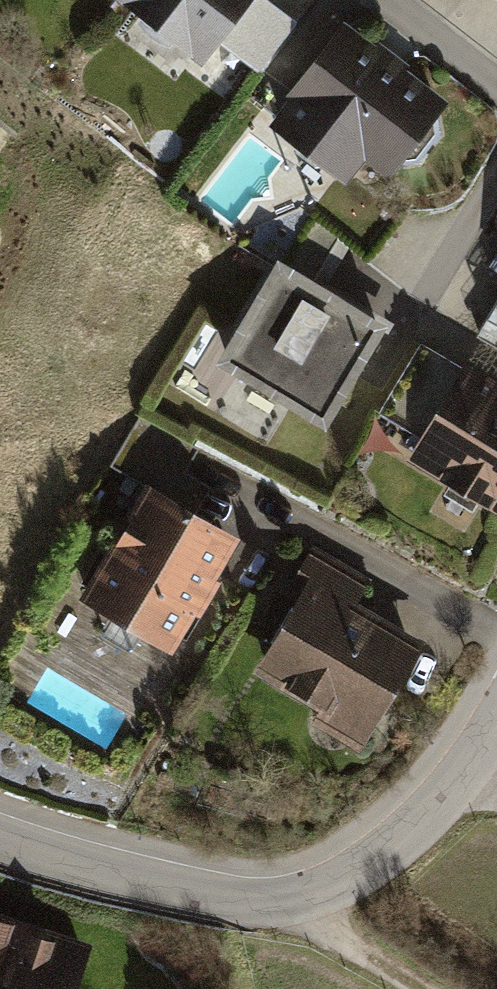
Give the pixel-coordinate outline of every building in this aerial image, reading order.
[(202,60),(248,0),(123,0),(202,60)] [(353,179),(371,156),(392,172),(444,102),(339,23),(269,116),(353,179)] [(325,429),(380,334),(268,269),(213,364),(325,429)] [(496,510),(496,381),(466,361),(407,452),(496,510)] [(82,607),(172,659),(236,548),(146,496),(82,607)] [(260,672),(373,743),(428,656),(316,585),(260,672)] [(78,959),(0,929),(0,988),(66,988),(78,959)]
